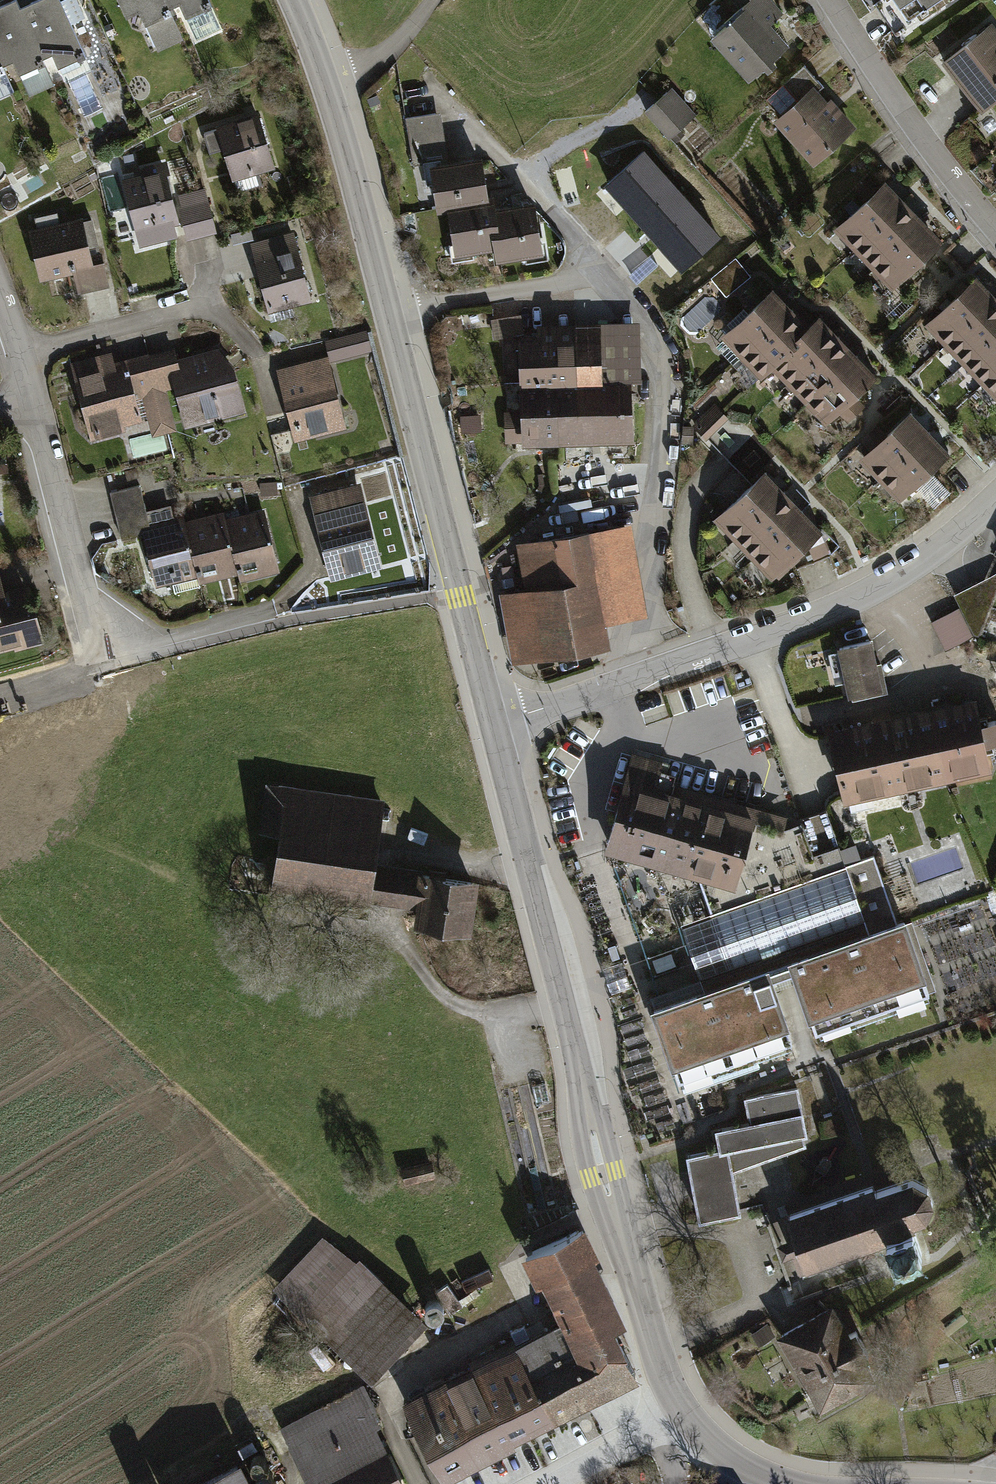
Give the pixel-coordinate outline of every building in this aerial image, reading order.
[(64,0),(32,0),(21,5),(19,0),(13,0),(0,5),(0,70),(5,68),(2,59),(12,54),(17,65),(46,53),(53,70),(87,56),(64,0)] [(126,16),(160,0),(119,0),(126,16)] [(169,11),(180,6),(195,39),(222,27),(209,0),(164,0),(169,11)] [(773,0),(730,0),(737,8),(708,34),(748,80),(788,44),(770,24),(784,12),(773,0)] [(909,18),(935,0),(897,0),(909,18)] [(941,59),(979,112),(995,100),(995,23),(995,21),(941,59)] [(772,116),(810,162),(854,125),(806,67),(772,94),(783,107),(772,116)] [(671,85),(643,109),(667,137),(695,112),(671,85)] [(415,161),(449,158),(445,109),(410,112),(415,161)] [(274,168),(259,114),(215,126),(230,180),(274,168)] [(489,205),(480,155),(428,164),(436,208),(448,206),(457,256),(495,250),(497,260),(545,252),(536,197),(489,205)] [(726,231),(662,163),(626,196),(690,264),(726,231)] [(167,165),(122,178),(137,234),(181,222),(185,236),(214,228),(203,187),(175,194),(167,165)] [(946,241),(891,180),(837,228),(892,290),(946,241)] [(88,252),(80,217),(28,229),(39,279),(73,272),(77,290),(110,283),(102,249),(88,252)] [(313,296),(294,228),(250,240),(268,308),(313,296)] [(739,258),(714,279),(728,296),(753,276),(739,258)] [(980,275),(928,325),(995,396),(995,293),(980,275)] [(810,324),(773,285),(720,335),(761,378),(777,363),(830,419),(879,374),(822,313),(810,324)] [(638,388),(634,321),(533,327),(534,341),(518,342),(522,411),(503,412),(505,446),(631,439),(628,388),(638,388)] [(328,351),(277,366),(299,443),(349,428),(330,362),(371,350),(365,329),(325,340),(328,351)] [(114,347),(71,358),(92,441),(126,432),(122,418),(148,412),(154,434),(243,411),(226,343),(183,354),(180,341),(147,350),(117,357),(114,347)] [(952,446),(914,408),(860,462),(898,500),(952,446)] [(825,527),(767,468),(714,520),(772,579),(825,527)] [(142,478),(110,485),(122,538),(139,534),(151,588),(193,578),(196,588),(235,579),(237,587),(283,577),(266,506),(230,515),(227,505),(186,515),(182,500),(148,507),(142,478)] [(383,566),(361,480),(308,494),(331,580),(383,566)] [(649,610),(634,520),(517,540),(525,588),(501,592),(513,660),(614,643),(610,616),(649,610)] [(44,639),(31,580),(2,587),(0,576),(0,649),(44,639)] [(948,647),(978,633),(964,604),(934,618),(948,647)] [(875,638),(839,645),(850,695),(885,687),(875,638)] [(978,693),(831,723),(847,801),(994,770),(978,693)] [(802,821),(785,827),(655,790),(663,763),(634,755),(608,844),(700,870),(698,876),(730,966),(699,976),(704,990),(653,1008),(682,1092),(759,1065),(757,1059),(794,1047),(770,979),(794,970),(815,1029),(930,989),(905,919),(897,922),(874,854),(820,873),(802,821)] [(473,930),(481,873),(378,860),(387,796),(267,780),(260,835),(282,838),(274,895),(376,908),(377,894),(421,900),(418,922),(473,930)] [(641,996),(698,985),(687,928),(637,938),(638,944),(631,945),(641,996)] [(809,1143),(810,1133),(803,1087),(748,1093),(750,1120),(720,1126),(723,1147),(689,1152),(702,1219),(745,1210),(736,1169),(809,1143)] [(434,1176),(430,1161),(403,1167),(406,1182),(434,1176)] [(796,1255),(803,1274),(859,1254),(861,1260),(875,1255),(872,1249),(885,1244),(893,1268),(923,1258),(913,1230),(926,1225),(935,1207),(929,1191),(911,1182),(875,1195),(872,1187),(784,1218),(790,1237),(775,1243),(782,1260),(796,1255)] [(563,1323),(408,1399),(447,1478),(644,1381),(636,1364),(616,1324),(630,1317),(586,1228),(530,1255),(563,1323)] [(428,1319),(325,1233),(274,1294),(377,1380),(428,1319)] [(834,1303),(777,1335),(817,1407),(874,1375),(834,1303)] [(781,1359),(768,1366),(775,1381),(789,1374),(781,1359)] [(286,1427),(314,1483),(413,1483),(364,1388),(286,1427)] [(247,1460),(197,1483),(259,1483),(247,1460)]
